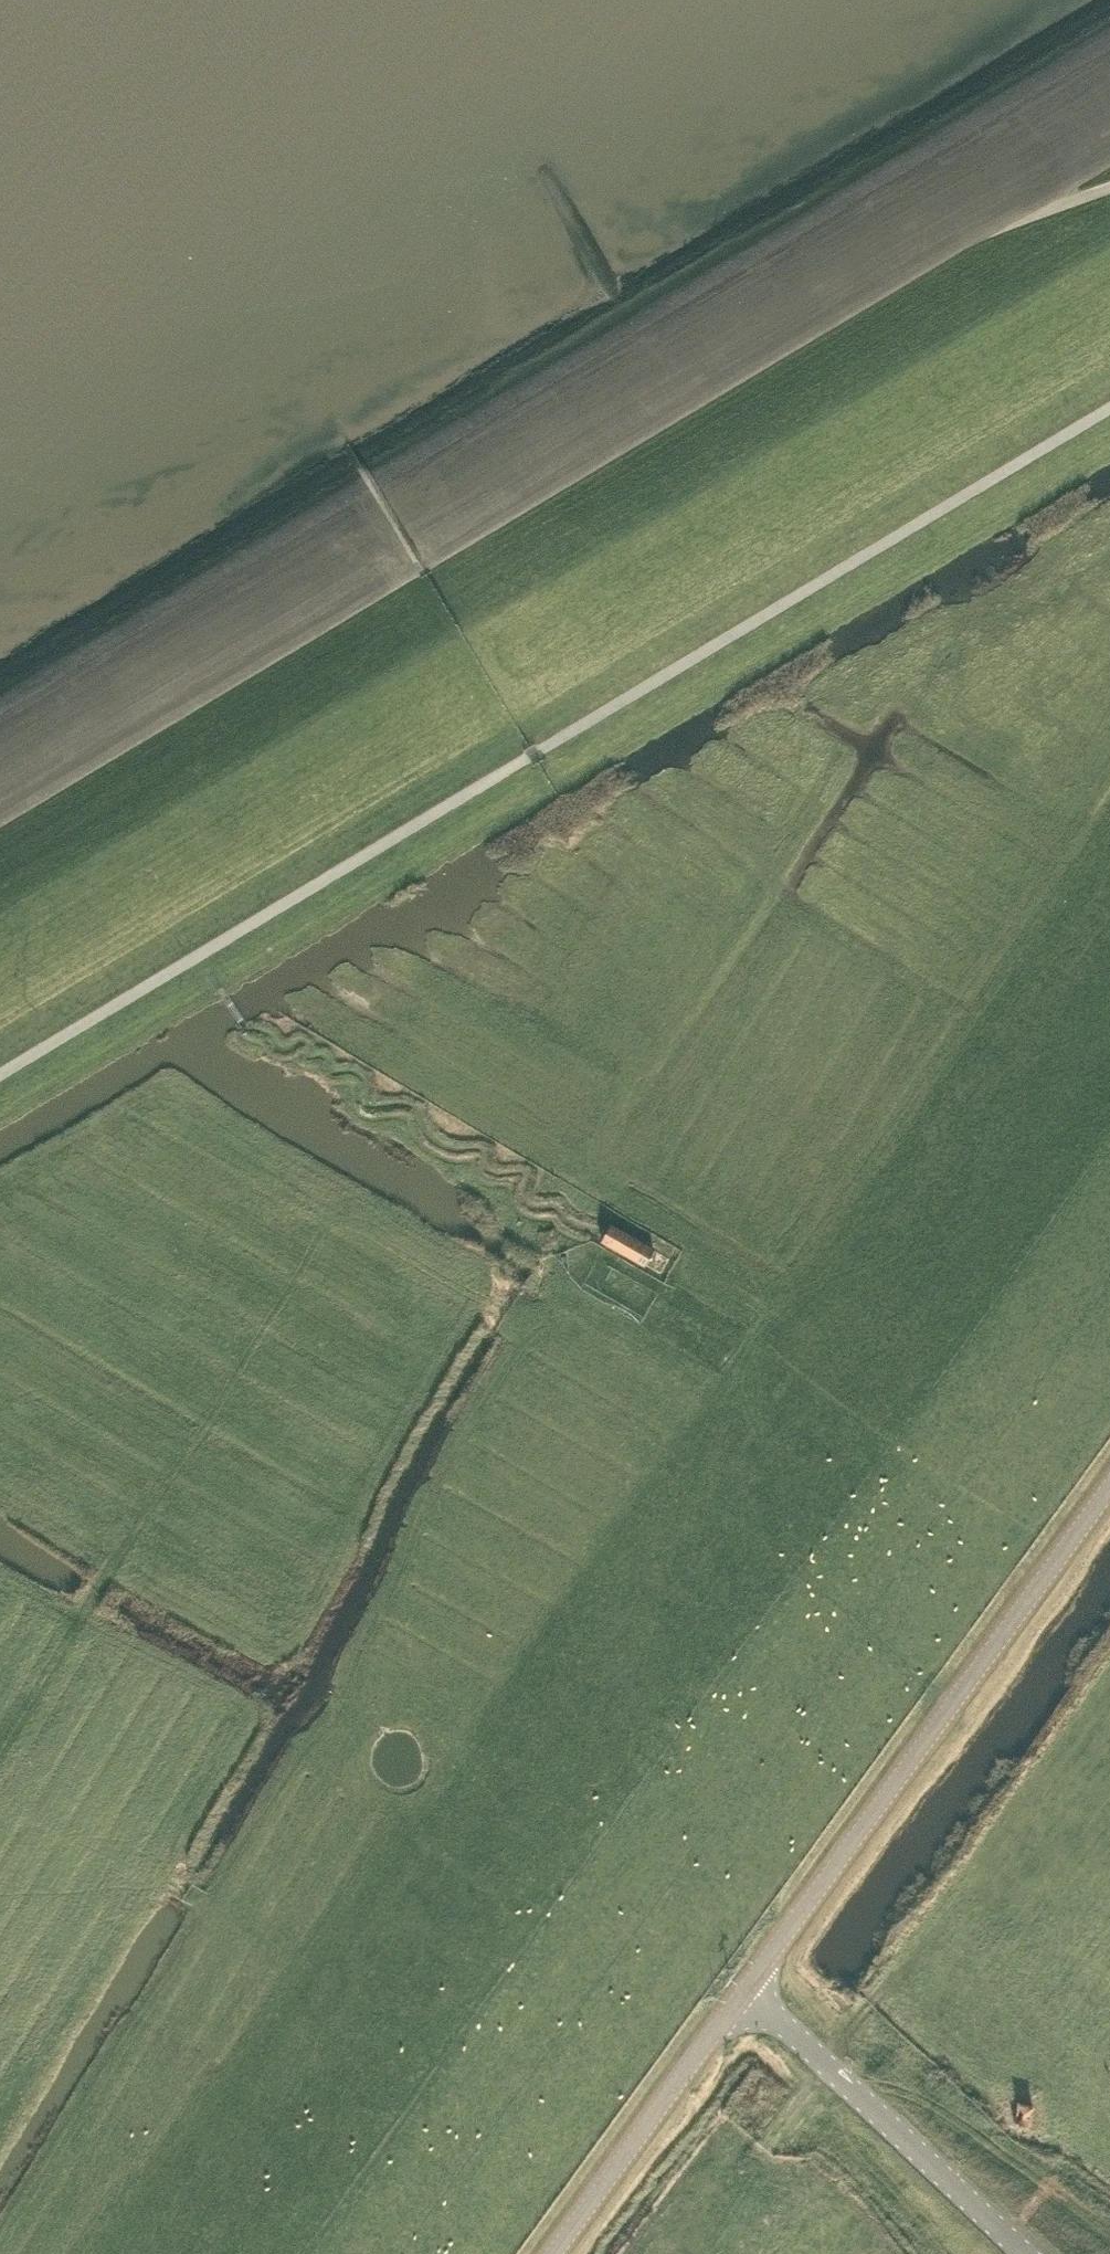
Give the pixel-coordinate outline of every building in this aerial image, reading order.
[(670,1256),(611,1222),(600,1241),(659,1275),(670,1256)] [(1032,2106),(1018,2102),(1014,2122),(1028,2125),(1032,2106)]
